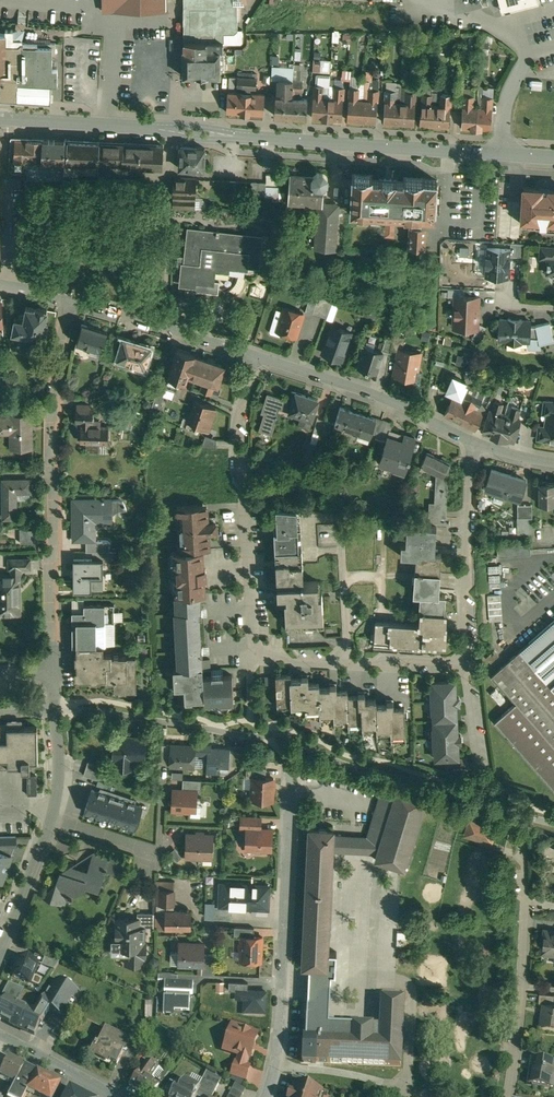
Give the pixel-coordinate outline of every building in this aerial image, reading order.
[(113,0),(113,3),(111,3),(111,11),(113,11),(113,12),(115,12),(114,12),(167,11),(167,12),(168,12),(168,11),(168,0),(113,0)] [(184,42),(223,42),(223,45),(241,45),(243,43),(242,30),(238,30),(238,26),(237,25),(237,4),(241,4),(240,0),(184,0),(184,42)] [(501,11),(522,6),(539,2),(538,0),(498,0),(501,11)] [(22,42),(22,39),(22,37),(20,32),(17,31),(15,30),(13,30),(13,29),(6,29),(5,34),(0,33),(0,100),(52,102),(52,84),(58,84),(57,68),(52,68),(52,57),(56,57),(56,43),(22,42)] [(184,42),(184,43),(184,50),(183,50),(183,76),(220,76),(220,58),(223,58),(223,45),(223,42),(184,42)] [(257,75),(237,74),(237,88),(242,88),(241,93),(250,94),(250,89),(256,89),(257,75)] [(288,98),(276,97),(275,116),(291,116),(293,81),(283,80),(283,90),(288,91),(288,98)] [(532,80),(532,89),(544,89),(544,80),(532,80)] [(302,81),(293,81),(291,116),(307,117),(308,99),(301,98),(302,81)] [(324,87),(315,86),(312,117),(322,118),(327,119),(329,98),(323,98),(324,87)] [(344,88),(334,87),(333,99),(329,98),(327,119),(333,119),(342,119),(344,88)] [(359,89),(350,88),(348,120),(356,120),(356,121),(362,121),(363,101),(358,100),(359,89)] [(378,90),(368,89),(367,101),(363,101),(362,121),(367,121),(376,122),(378,90)] [(396,91),(386,91),(384,122),(393,123),(399,123),(400,103),(395,103),(396,91)] [(416,93),(406,92),(406,103),(400,103),(399,123),(405,124),(414,124),(416,93)] [(241,93),(228,93),(227,112),(263,116),(264,95),(250,94),(241,93)] [(423,94),(422,105),(421,105),(420,125),(429,125),(435,126),(436,105),(431,105),(432,95),(423,94)] [(441,106),(436,105),(435,126),(440,126),(449,127),(451,95),(441,94),(441,106)] [(473,97),(464,96),(462,127),(470,128),(476,129),(477,108),(472,108),(473,97)] [(492,98),(481,97),(480,108),(477,108),(476,129),(480,129),(490,129),(492,98)] [(29,160),(14,160),(15,139),(11,139),(11,140),(10,155),(9,169),(10,170),(14,170),(14,173),(27,172),(27,180),(64,180),(64,171),(64,162),(29,160)] [(66,141),(15,139),(14,160),(29,160),(64,162),(65,162),(65,160),(66,141)] [(99,142),(68,141),(67,160),(65,160),(65,162),(64,162),(64,171),(78,172),(78,162),(84,162),(84,172),(98,173),(99,143),(99,142)] [(163,146),(99,143),(99,162),(107,162),(122,162),(122,166),(162,168),(163,146)] [(205,148),(181,147),(179,169),(203,170),(204,164),(205,164),(205,155),(204,155),(205,148)] [(107,162),(99,162),(98,173),(110,173),(110,166),(107,166),(107,162)] [(313,176),(290,174),(288,202),(318,204),(321,204),(321,203),(322,187),(327,183),(327,177),(323,172),(317,172),(313,176)] [(277,184),(277,174),(268,174),(267,184),(277,184)] [(379,180),(372,179),(372,175),(352,174),(350,211),(386,213),(386,219),(385,227),(393,227),(394,220),(394,214),(410,215),(408,247),(425,248),(427,226),(421,226),(421,215),(434,216),(435,210),(436,210),(437,186),(437,180),(424,179),(424,178),(404,177),(404,181),(396,181),(396,180),(379,179),(379,180)] [(196,179),(174,178),(173,196),(174,196),(173,207),(195,208),(195,198),(196,179)] [(253,196),(275,196),(275,201),(282,201),(282,183),(253,183),(253,196)] [(523,187),(522,206),(521,224),(542,225),(553,225),(553,189),(523,187)] [(336,204),(321,203),(321,204),(318,204),(315,248),(335,249),(337,221),(335,221),(336,207),(336,204)] [(522,206),(498,204),(496,242),(511,243),(524,244),(540,245),(541,236),(542,225),(521,224),(522,206)] [(347,207),(336,207),(335,221),(337,221),(346,222),(347,207)] [(217,232),(188,229),(185,258),(179,258),(178,265),(182,265),(180,284),(194,285),(194,290),(208,292),(209,282),(213,283),(215,269),(229,270),(229,266),(247,268),(247,267),(257,268),(257,267),(259,267),(262,237),(219,232),(219,231),(217,231),(217,232)] [(524,244),(511,243),(510,249),(509,256),(523,257),(524,244)] [(541,247),(540,259),(548,259),(553,259),(553,248),(541,247)] [(510,249),(487,248),(486,257),(485,267),(486,267),(485,276),(508,278),(509,269),(510,259),(509,259),(509,256),(510,249)] [(319,301),(317,300),(309,298),(305,311),(327,318),(330,309),(333,300),(321,295),(319,301)] [(463,297),(455,297),(454,319),(455,319),(455,328),(463,328),(463,329),(476,329),(477,318),(478,318),(478,307),(479,307),(479,297),(463,297)] [(339,302),(333,300),(330,309),(336,311),(339,302)] [(35,308),(27,307),(26,307),(25,315),(20,314),(19,314),(19,319),(16,318),(15,319),(12,333),(13,333),(12,337),(21,338),(22,335),(35,338),(35,339),(41,341),(42,339),(43,334),(44,335),(47,333),(48,325),(48,323),(46,321),(45,321),(47,311),(47,310),(36,308),(35,308)] [(303,314),(284,308),(280,322),(273,320),(270,332),(271,334),(279,336),(281,335),(282,333),(296,337),(303,314)] [(54,312),(47,311),(45,321),(46,321),(48,323),(48,325),(53,326),(54,326),(56,313),(54,312)] [(522,320),(508,319),(508,320),(500,320),(499,340),(507,341),(507,342),(521,343),(521,341),(529,342),(528,347),(540,348),(540,344),(536,326),(530,326),(530,321),(522,321),(522,320)] [(550,322),(535,325),(536,326),(540,344),(553,342),(550,322)] [(101,326),(89,323),(88,326),(82,324),(77,343),(91,347),(89,355),(98,357),(103,341),(104,342),(108,332),(100,330),(101,326)] [(341,328),(337,330),(333,329),(330,330),(323,350),(333,354),(335,357),(339,359),(342,357),(343,357),(344,352),(347,351),(348,346),(347,344),(352,332),(341,328)] [(430,333),(423,331),(421,340),(428,342),(430,333)] [(393,335),(387,333),(382,350),(390,352),(391,349),(393,335)] [(481,338),(474,334),(472,340),(479,343),(481,338)] [(405,337),(393,335),(391,349),(398,350),(399,348),(403,349),(405,337)] [(451,339),(445,337),(443,344),(449,346),(451,339)] [(151,348),(123,339),(117,359),(119,360),(117,363),(126,366),(127,363),(145,368),(151,348)] [(91,347),(77,343),(74,350),(89,355),(91,347)] [(383,353),(364,347),(358,367),(365,369),(365,370),(368,371),(368,369),(377,372),(383,353)] [(403,349),(399,348),(398,350),(394,375),(403,377),(403,378),(412,379),(411,384),(420,385),(422,372),(417,371),(421,352),(403,349)] [(195,355),(177,349),(168,376),(170,377),(163,396),(164,396),(173,399),(174,399),(180,380),(185,382),(187,376),(203,381),(199,390),(211,394),(215,385),(217,385),(224,366),(215,364),(216,363),(215,361),(210,359),(207,360),(194,356),(195,355)] [(467,358),(458,355),(455,364),(464,367),(467,358)] [(163,375),(149,418),(155,420),(159,410),(161,411),(163,406),(160,405),(164,396),(163,396),(170,377),(168,376),(163,375)] [(468,383),(453,377),(447,391),(455,395),(454,398),(452,398),(444,415),(460,423),(473,394),(464,390),(466,385),(467,385),(468,383)] [(467,385),(466,385),(464,390),(473,394),(475,389),(467,385)] [(318,399),(291,391),(288,402),(282,400),(279,409),(301,416),(300,419),(311,423),(318,399)] [(282,399),(267,394),(263,407),(266,408),(262,420),(263,420),(260,429),(272,433),(275,423),(274,423),(276,418),(277,416),(276,416),(282,400),(282,399)] [(473,394),(460,423),(475,430),(485,408),(480,403),(482,399),(473,394)] [(215,408),(195,401),(188,423),(208,429),(215,408)] [(495,401),(492,410),(489,409),(482,432),(498,437),(505,414),(500,413),(503,403),(495,401)] [(550,401),(550,402),(545,401),(543,410),(549,411),(546,428),(539,427),(537,439),(544,440),(544,439),(545,439),(545,440),(553,442),(553,402),(550,401)] [(91,409),(91,410),(89,410),(89,406),(78,405),(79,404),(77,404),(77,409),(76,409),(76,423),(77,423),(77,422),(83,422),(83,426),(81,426),(81,443),(82,443),(82,442),(87,442),(87,452),(99,452),(99,442),(107,442),(107,443),(108,443),(108,426),(107,426),(107,427),(100,427),(100,422),(92,422),(92,409),(91,409)] [(512,406),(511,412),(509,416),(505,414),(498,437),(513,441),(520,419),(518,418),(520,409),(512,406)] [(365,415),(340,407),(335,423),(333,428),(342,430),(344,426),(359,431),(360,431),(365,415)] [(135,417),(117,412),(115,411),(113,420),(114,420),(114,419),(134,424),(135,417)] [(10,415),(10,417),(0,418),(0,433),(11,432),(11,449),(10,449),(10,450),(32,449),(32,447),(31,447),(31,437),(29,437),(29,427),(32,427),(31,414),(10,415)] [(375,418),(365,415),(360,431),(359,431),(359,432),(360,432),(369,435),(370,435),(371,433),(375,418),(375,417),(375,418)] [(324,420),(318,418),(314,430),(320,432),(321,431),(324,420)] [(382,420),(375,418),(371,433),(377,435),(382,420)] [(324,420),(321,431),(328,433),(331,422),(324,420)] [(390,422),(382,420),(377,435),(376,438),(383,439),(384,435),(390,422)] [(404,435),(389,430),(377,466),(378,466),(381,459),(394,464),(393,468),(394,468),(403,470),(403,471),(404,472),(408,459),(409,459),(410,456),(409,456),(415,438),(414,437),(414,438),(405,436),(406,435),(405,434),(404,435)] [(216,441),(205,437),(201,449),(217,449),(216,441)] [(450,462),(427,451),(422,461),(421,462),(419,466),(421,467),(436,471),(435,502),(435,503),(447,503),(450,462)] [(343,461),(337,459),(334,467),(340,469),(343,461)] [(520,501),(528,479),(491,467),(484,489),(495,493),(493,501),(502,504),(504,496),(520,501)] [(11,480),(11,478),(4,478),(4,480),(3,480),(4,518),(16,518),(16,492),(30,491),(30,480),(11,480)] [(539,483),(539,504),(553,504),(553,482),(539,483)] [(102,500),(73,500),(74,540),(95,540),(95,521),(112,520),(112,515),(126,509),(124,504),(123,503),(122,502),(121,501),(119,500),(118,500),(104,500),(104,498),(102,498),(102,500)] [(447,503),(435,503),(435,502),(432,502),(432,513),(429,513),(429,516),(446,517),(447,503)] [(532,505),(517,505),(517,518),(532,518),(532,505)] [(207,506),(177,507),(177,515),(179,515),(180,529),(178,529),(178,530),(180,530),(181,543),(179,544),(179,551),(202,550),(209,549),(209,537),(217,537),(216,523),(208,523),(207,517),(207,506)] [(299,508),(276,506),(277,530),(273,530),(275,550),(301,548),(299,508)] [(437,526),(407,524),(406,543),(401,543),(400,555),(416,556),(415,571),(440,573),(441,553),(435,553),(437,526)] [(34,527),(20,528),(20,543),(34,542),(34,527)] [(301,548),(275,550),(277,583),(278,583),(303,582),(301,548)] [(202,550),(179,551),(174,551),(175,569),(175,579),(176,579),(177,595),(205,593),(204,578),(206,576),(205,569),(203,567),(202,550)] [(99,551),(91,551),(92,559),(102,559),(102,562),(115,562),(116,551),(99,551)] [(30,559),(9,559),(9,568),(30,568),(30,559)] [(92,559),(74,559),(74,591),(91,591),(91,590),(103,590),(102,559),(92,559)] [(501,565),(489,566),(491,590),(502,589),(501,565)] [(440,573),(415,571),(414,594),(420,594),(419,611),(420,611),(444,613),(445,595),(439,595),(440,573)] [(0,575),(0,608),(5,608),(5,614),(19,614),(19,575),(0,575)] [(303,582),(278,583),(278,593),(284,593),(287,631),(323,628),(321,593),(318,593),(317,581),(303,582)] [(202,662),(198,596),(172,598),(176,663),(202,662)] [(501,596),(488,597),(489,623),(502,622),(501,596)] [(114,604),(84,605),(84,611),(72,611),(72,622),(77,622),(77,627),(72,627),(72,645),(77,645),(103,645),(105,645),(105,622),(114,622),(114,604)] [(419,626),(375,623),(374,648),(423,651),(423,646),(431,646),(431,644),(445,645),(447,624),(446,624),(446,613),(444,613),(420,611),(419,626)] [(521,652),(551,687),(553,684),(553,623),(521,652)] [(127,655),(112,655),(112,653),(103,653),(103,645),(77,645),(77,679),(114,679),(114,691),(136,690),(136,656),(127,656),(127,655)] [(494,651),(486,658),(491,664),(499,656),(494,651)] [(521,652),(492,677),(516,705),(495,723),(553,790),(553,690),(551,687),(521,652)] [(202,667),(174,669),(175,687),(185,687),(186,699),(204,698),(203,677),(202,667)] [(223,675),(212,675),(212,677),(203,677),(204,698),(204,702),(214,701),(215,703),(234,702),(232,676),(223,676),(223,675)] [(302,679),(291,679),(291,675),(276,676),(276,685),(278,705),(279,705),(279,703),(291,702),(291,705),(292,709),(293,709),(293,706),(305,706),(305,708),(306,708),(306,713),(307,713),(307,711),(319,710),(319,712),(320,712),(320,717),(321,717),(321,715),(333,714),(333,717),(334,717),(334,722),(336,722),(335,719),(347,718),(348,721),(349,721),(347,696),(348,696),(347,691),(337,692),(336,683),(330,684),(330,687),(319,688),(319,683),(308,684),(308,675),(301,675),(302,679)] [(266,686),(276,685),(276,676),(265,676),(266,686)] [(455,682),(432,683),(432,693),(431,693),(432,713),(433,713),(434,721),(433,721),(433,722),(457,721),(457,720),(456,705),(459,705),(459,698),(456,698),(455,682)] [(393,700),(386,700),(387,704),(376,705),(376,700),(365,700),(365,692),(358,692),(358,696),(348,696),(347,696),(349,721),(348,721),(348,726),(362,725),(363,730),(377,729),(377,734),(391,734),(391,738),(406,738),(404,708),(394,709),(393,700)] [(457,721),(433,722),(434,722),(434,731),(433,731),(434,750),(435,750),(435,760),(448,759),(458,759),(458,743),(461,743),(461,736),(457,736),(457,721)] [(37,728),(7,728),(7,724),(0,724),(0,760),(7,760),(7,767),(21,767),(21,771),(22,772),(28,771),(30,771),(30,764),(38,764),(37,728)] [(146,739),(117,737),(115,768),(126,769),(126,760),(144,761),(146,739)] [(211,745),(194,744),(194,747),(195,747),(194,755),(207,755),(206,773),(220,773),(220,767),(229,768),(230,749),(214,748),(214,751),(211,751),(211,745)] [(172,746),(161,745),(160,765),(170,765),(172,746)] [(194,747),(172,746),(170,765),(170,766),(193,768),(194,755),(195,747),(194,747)] [(467,758),(458,759),(448,759),(448,767),(468,766),(467,758)] [(102,766),(88,762),(84,775),(97,780),(102,766)] [(266,768),(247,767),(246,778),(252,778),(253,778),(266,778),(266,768)] [(468,769),(452,770),(452,776),(456,777),(468,777),(468,769)] [(38,794),(37,775),(28,775),(28,794),(38,794)] [(266,778),(253,778),(252,778),(251,800),(273,801),(274,779),(266,778)] [(201,781),(183,780),(182,790),(196,791),(196,792),(201,792),(201,781)] [(115,797),(92,789),(84,812),(118,823),(135,829),(142,806),(119,798),(117,804),(113,802),(115,797)] [(427,798),(397,789),(395,796),(381,792),(367,837),(356,836),(356,846),(363,846),(363,852),(378,853),(376,860),(404,868),(427,798)] [(182,790),(181,790),(181,793),(173,792),(172,811),(184,812),(186,813),(189,813),(196,808),(196,792),(196,791),(182,790)] [(261,817),(241,816),(241,829),(247,829),(260,829),(261,817)] [(495,828),(470,821),(470,820),(469,820),(469,821),(465,834),(465,835),(466,835),(491,843),(492,842),(491,842),(495,829),(496,829),(496,828),(495,828)] [(333,829),(309,828),(303,966),(309,966),(309,976),(326,977),(327,973),(327,951),(332,850),(341,851),(341,850),(340,850),(340,844),(351,845),(351,838),(352,838),(352,836),(333,834),(333,829)] [(260,829),(247,829),(246,849),(254,850),(256,852),(261,852),(263,850),(271,850),(272,830),(260,829)] [(196,834),(186,834),(186,857),(212,858),(213,835),(203,835),(203,833),(196,832),(196,834)] [(16,836),(0,837),(0,846),(14,846),(16,846),(16,836)] [(356,836),(352,836),(352,838),(351,838),(351,845),(340,844),(340,850),(341,850),(341,851),(363,852),(363,846),(356,846),(356,836)] [(0,846),(0,852),(11,856),(14,846),(0,846)] [(182,857),(175,849),(170,853),(177,861),(182,857)] [(5,878),(2,872),(0,871),(1,868),(5,870),(5,869),(5,868),(7,867),(6,865),(6,864),(8,865),(11,856),(0,852),(0,880),(5,878)] [(89,865),(75,873),(74,872),(72,873),(68,871),(70,864),(61,869),(56,882),(44,896),(64,904),(66,899),(73,896),(72,895),(82,890),(85,882),(99,887),(105,868),(120,873),(124,862),(93,852),(89,865)] [(269,886),(220,884),(219,907),(268,910),(269,886)] [(174,890),(160,890),(159,928),(165,928),(165,911),(174,911),(174,890)] [(174,911),(165,911),(165,928),(191,928),(191,911),(174,911)] [(154,913),(137,913),(137,918),(137,927),(145,927),(154,927),(154,913)] [(137,918),(118,918),(117,936),(116,936),(115,948),(131,948),(131,964),(143,964),(143,963),(142,963),(143,958),(146,958),(147,942),(145,942),(145,927),(137,927),(137,918)] [(254,928),(234,927),(234,937),(242,937),(242,936),(254,937),(254,928)] [(544,932),(542,953),(553,954),(553,933),(544,932)] [(254,937),(242,936),(242,937),(241,941),(240,943),(240,948),(241,950),(241,960),(260,961),(261,945),(262,945),(262,937),(254,937)] [(204,944),(180,943),(179,963),(180,965),(189,966),(190,964),(202,965),(203,965),(203,954),(204,944)] [(327,973),(336,974),(337,952),(327,951),(327,973)] [(216,955),(203,954),(203,965),(202,965),(202,974),(215,974),(216,955)] [(38,963),(20,955),(16,965),(17,965),(13,976),(30,983),(38,963)] [(59,961),(46,956),(42,965),(54,969),(59,961)] [(261,976),(273,976),(273,963),(261,963),(261,976)] [(178,972),(158,971),(158,981),(165,981),(177,981),(178,972)] [(404,995),(383,994),(381,1026),(352,1024),(352,1026),(329,1025),(331,978),(326,977),(309,976),(306,1037),(304,1037),(302,1062),(316,1063),(317,1062),(400,1066),(404,995)] [(29,1008),(19,1027),(34,1035),(50,1010),(64,1019),(80,993),(56,978),(45,996),(35,1011),(29,1008)] [(177,981),(165,981),(164,993),(166,993),(166,997),(164,997),(163,1013),(164,1013),(164,1007),(173,1008),(173,1010),(189,1010),(190,994),(193,994),(193,982),(177,981)] [(248,982),(229,981),(228,990),(237,990),(237,989),(248,990),(248,982)] [(2,994),(6,996),(17,1002),(24,988),(9,982),(2,994)] [(248,990),(237,989),(237,990),(237,1000),(245,1000),(244,1014),(264,1015),(266,991),(248,990)] [(539,993),(538,1002),(543,1003),(543,1002),(553,1003),(553,999),(553,994),(539,993)] [(19,1027),(29,1008),(17,1002),(6,996),(0,1009),(0,1018),(19,1027)] [(543,1002),(543,1003),(541,1030),(553,1031),(553,1003),(543,1002)] [(252,1030),(232,1024),(230,1030),(231,1033),(232,1033),(228,1044),(236,1047),(234,1053),(239,1054),(236,1062),(246,1066),(249,1058),(250,1058),(258,1034),(251,1032),(252,1030)] [(124,1038),(105,1028),(98,1044),(96,1044),(95,1047),(96,1047),(94,1052),(105,1057),(104,1059),(117,1065),(126,1046),(127,1047),(131,1039),(125,1036),(124,1038)] [(10,1057),(1,1075),(4,1076),(2,1079),(10,1083),(12,1081),(16,1083),(25,1065),(10,1057)] [(553,1062),(532,1059),(532,1060),(534,1060),(533,1068),(530,1068),(528,1085),(550,1088),(553,1062)] [(147,1060),(140,1070),(139,1070),(129,1085),(147,1096),(152,1096),(170,1070),(167,1068),(164,1073),(161,1072),(160,1074),(153,1069),(155,1066),(147,1060)] [(236,1062),(235,1062),(231,1076),(246,1080),(250,1067),(246,1066),(236,1062)] [(9,1096),(26,1096),(29,1091),(28,1090),(38,1072),(25,1065),(16,1083),(9,1096)] [(38,1072),(28,1090),(29,1091),(37,1096),(55,1096),(61,1084),(38,1072)] [(305,1079),(293,1075),(291,1083),(294,1084),(303,1086),(305,1079)] [(205,1096),(212,1096),(221,1079),(216,1076),(205,1096)] [(202,1088),(186,1080),(182,1088),(179,1087),(173,1096),(197,1096),(202,1088)] [(235,1083),(228,1096),(241,1096),(246,1088),(235,1083)] [(294,1084),(291,1093),(290,1093),(289,1096),(321,1096),(322,1092),(303,1086),(294,1084)] [(70,1088),(66,1096),(82,1096),(80,1095),(80,1094),(70,1088)]
